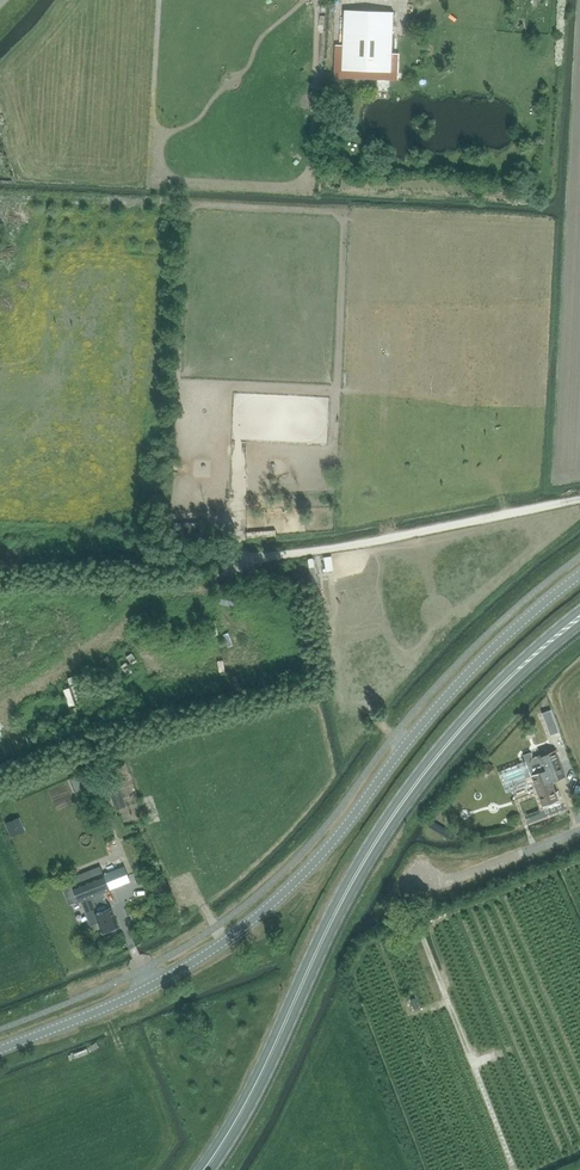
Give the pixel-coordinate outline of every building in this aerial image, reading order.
[(344,45),(336,45),(335,77),(398,80),(399,59),(392,59),(392,50),(404,51),(405,37),(393,36),(394,12),(345,10),(344,45)] [(551,709),(542,713),(550,735),(559,732),(551,709)] [(527,761),(498,772),(507,793),(535,782),(544,806),(559,801),(548,770),(547,767),(543,757),(541,754),(534,757),(531,751),(524,754),(527,761)] [(558,752),(543,757),(547,767),(562,762),(558,752)] [(488,761),(482,768),(488,773),(494,766),(488,761)] [(120,789),(110,792),(116,810),(126,807),(120,789)] [(14,821),(5,825),(10,836),(19,832),(14,821)] [(81,901),(103,893),(131,882),(125,866),(104,875),(101,868),(70,880),(73,887),(74,887),(80,902),(81,902),(81,901)] [(91,926),(99,923),(96,915),(98,914),(95,907),(107,902),(103,893),(81,901),(91,926)] [(96,915),(100,924),(103,934),(110,931),(111,932),(118,929),(117,929),(120,928),(112,908),(110,909),(107,902),(95,907),(98,914),(96,915)]
